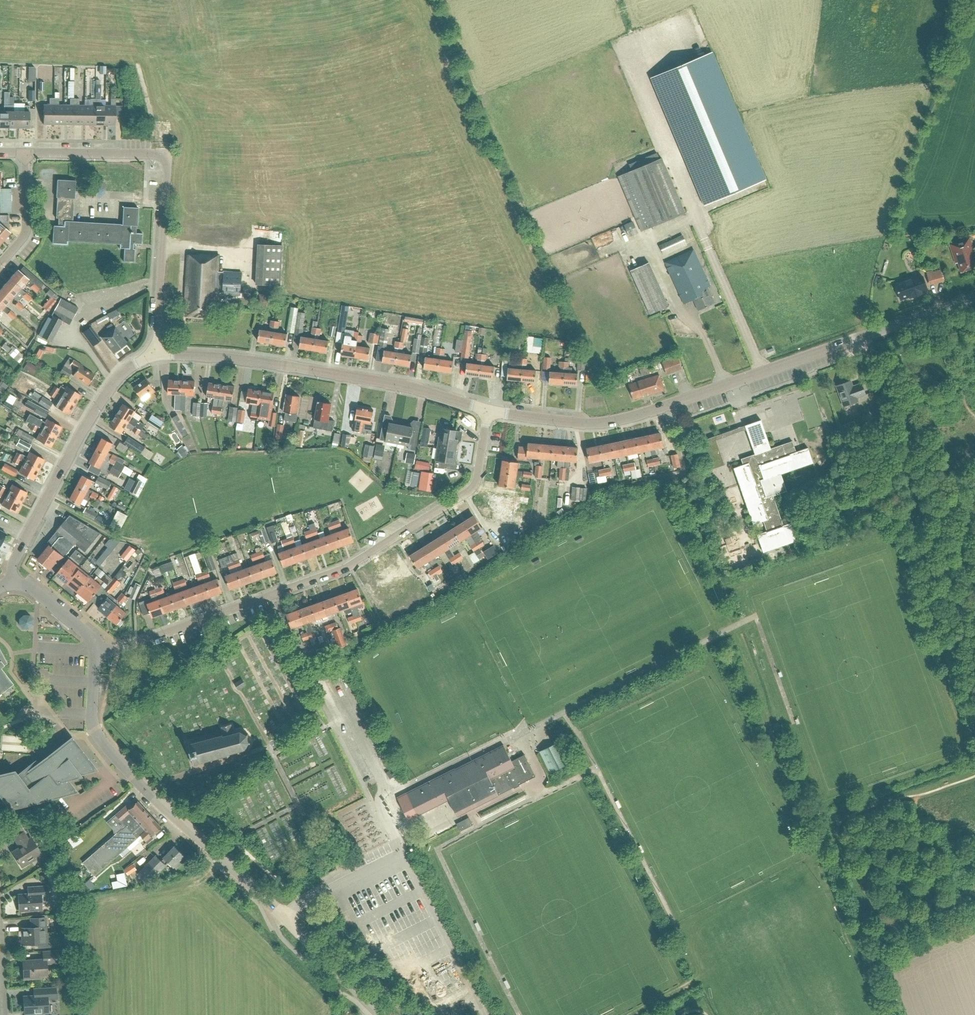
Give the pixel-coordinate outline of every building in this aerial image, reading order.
[(218,39),(210,41),(212,56),(220,55),(218,39)] [(156,62),(171,63),(171,53),(156,53),(156,62)] [(765,179),(712,53),(652,78),(705,205),(765,179)] [(84,93),(85,63),(76,63),(76,67),(79,67),(78,93),(84,93)] [(74,94),(74,81),(67,81),(68,94),(67,98),(69,98),(69,105),(64,105),(64,124),(74,124),(74,98),(74,94)] [(95,94),(95,98),(94,98),(94,124),(104,125),(105,105),(99,105),(99,98),(100,94),(100,84),(95,84),(95,94)] [(203,100),(200,85),(188,87),(191,102),(203,100)] [(54,98),(54,124),(64,124),(64,105),(58,105),(58,98),(59,92),(54,92),(54,98)] [(110,105),(105,105),(104,125),(115,125),(115,98),(114,98),(114,95),(110,95),(110,105)] [(4,98),(4,111),(0,111),(0,127),(8,127),(9,100),(9,98),(4,98)] [(43,124),(54,124),(54,98),(49,98),(49,105),(43,105),(43,124)] [(74,124),(84,124),(84,105),(79,105),(79,98),(74,98),(74,124)] [(84,124),(94,124),(94,98),(90,98),(90,105),(84,105),(84,124)] [(9,99),(9,100),(8,127),(19,127),(19,111),(14,111),(14,105),(14,99),(9,99)] [(24,111),(19,111),(19,127),(29,127),(29,105),(24,105),(24,111)] [(641,231),(651,227),(685,213),(661,157),(618,176),(641,231)] [(142,233),(136,233),(136,226),(137,226),(138,207),(123,207),(122,224),(73,222),(74,199),(75,199),(76,181),(57,180),(56,198),(57,198),(56,218),(58,218),(58,225),(53,225),(52,243),(66,244),(67,240),(119,243),(119,248),(124,248),(123,261),(134,262),(135,244),(142,244),(142,233)] [(634,221),(624,225),(629,237),(639,232),(634,221)] [(2,241),(10,231),(0,223),(0,239),(2,241)] [(682,235),(659,245),(663,253),(686,243),(682,235)] [(949,244),(955,263),(957,263),(960,272),(974,268),(974,263),(973,257),(974,257),(969,238),(949,244)] [(282,245),(259,244),(256,291),(269,292),(269,285),(280,285),(282,245)] [(693,249),(665,262),(683,302),(693,298),(698,309),(714,302),(707,286),(710,285),(693,249)] [(197,256),(188,256),(186,299),(188,299),(187,314),(214,316),(215,301),(217,301),(217,292),(241,294),(242,273),(218,272),(219,256),(197,255),(197,256)] [(649,262),(630,271),(650,314),(668,306),(649,262)] [(28,277),(17,268),(10,277),(20,287),(24,282),(26,284),(36,292),(44,283),(32,273),(28,277)] [(932,269),(925,271),(929,286),(943,282),(940,269),(933,271),(932,269)] [(895,284),(900,299),(910,296),(910,298),(919,294),(919,293),(927,290),(923,276),(913,280),(912,278),(895,284)] [(10,277),(2,287),(12,296),(18,301),(22,296),(28,301),(32,297),(20,287),(10,277)] [(0,289),(0,302),(4,305),(8,300),(12,296),(2,287),(0,289)] [(277,297),(269,296),(259,294),(258,301),(267,303),(268,301),(276,302),(277,297)] [(56,300),(53,298),(51,296),(42,306),(48,310),(56,300)] [(50,341),(61,321),(69,325),(72,319),(78,308),(60,298),(51,315),(52,316),(41,336),(50,341)] [(15,305),(20,310),(24,306),(18,301),(15,305)] [(10,310),(4,305),(0,302),(0,310),(1,309),(7,314),(10,310)] [(342,305),(338,332),(344,333),(345,333),(349,306),(342,305)] [(295,333),(296,322),(298,307),(295,307),(291,307),(287,332),(289,332),(295,333)] [(116,309),(107,314),(110,320),(119,315),(116,309)] [(10,310),(7,314),(13,320),(16,316),(10,310)] [(294,338),(301,339),(301,336),(302,336),(306,313),(298,312),(294,338)] [(424,319),(406,316),(405,321),(423,324),(424,319)] [(270,326),(270,331),(259,329),(257,340),(271,343),(275,321),(271,320),(270,326)] [(278,332),(278,327),(279,328),(280,321),(275,321),(271,343),(285,345),(287,334),(278,332)] [(311,338),(302,336),(301,336),(301,339),(299,347),(313,350),(317,328),(318,321),(313,321),(312,327),(311,333),(312,333),(311,338)] [(114,325),(113,326),(111,323),(106,327),(108,330),(100,336),(112,352),(126,342),(114,325)] [(402,353),(403,348),(404,348),(404,342),(406,343),(409,329),(408,329),(409,325),(404,324),(404,328),(403,328),(402,335),(401,340),(400,340),(396,364),(410,366),(412,355),(402,353)] [(92,325),(83,330),(92,344),(101,338),(92,325)] [(319,339),(320,334),(321,328),(317,328),(313,350),(326,352),(328,341),(319,339)] [(382,328),(379,344),(385,345),(387,335),(389,335),(390,329),(382,328)] [(420,353),(420,352),(422,339),(421,339),(422,337),(422,334),(421,334),(422,328),(419,328),(417,334),(417,338),(415,338),(413,352),(420,353)] [(345,333),(344,333),(344,338),(343,343),(341,354),(354,357),(358,335),(354,334),(345,333)] [(369,342),(378,344),(380,334),(370,333),(369,342)] [(361,346),(361,341),(362,341),(363,336),(358,335),(354,357),(368,359),(370,348),(361,346)] [(473,335),(471,352),(478,353),(480,335),(473,335)] [(429,338),(422,337),(421,339),(422,339),(420,352),(427,353),(429,338)] [(10,344),(18,350),(22,344),(14,338),(10,344)] [(395,347),(394,352),(384,350),(382,361),(396,364),(400,340),(396,339),(395,347)] [(1,347),(8,352),(11,348),(6,344),(7,343),(5,342),(1,347)] [(445,355),(445,349),(446,347),(446,342),(442,342),(441,348),(437,370),(451,372),(453,361),(446,360),(447,355),(445,355)] [(463,344),(461,357),(468,358),(470,345),(463,344)] [(18,362),(24,355),(19,351),(13,346),(8,353),(15,359),(18,362)] [(53,348),(46,346),(39,349),(35,355),(39,358),(44,351),(45,351),(53,353),(53,348)] [(423,368),(437,370),(441,348),(437,347),(436,353),(434,353),(433,358),(425,357),(423,368)] [(478,359),(477,364),(466,363),(465,374),(479,376),(482,354),(478,353),(477,359),(478,359)] [(586,353),(586,364),(595,364),(595,353),(586,353)] [(485,365),(485,360),(486,360),(487,354),(482,354),(479,376),(493,377),(494,366),(485,365)] [(82,365),(72,359),(69,357),(64,365),(59,372),(67,378),(71,372),(73,373),(72,375),(87,384),(93,374),(81,366),(82,365)] [(667,375),(682,369),(678,357),(663,362),(667,375)] [(507,379),(521,380),(523,358),(519,358),(518,362),(515,362),(509,361),(509,368),(508,368),(507,379)] [(526,370),(527,366),(527,365),(528,359),(523,358),(521,380),(535,382),(536,371),(526,370)] [(23,368),(33,374),(37,367),(27,361),(23,368)] [(560,367),(560,372),(550,371),(549,383),(563,384),(564,362),(560,361),(560,367)] [(571,373),(572,368),(569,368),(569,362),(564,362),(563,384),(577,385),(578,373),(571,373)] [(642,376),(647,374),(650,373),(648,367),(645,368),(640,370),(642,376)] [(638,381),(638,382),(628,385),(633,399),(642,396),(642,395),(647,393),(648,395),(663,390),(659,375),(638,381)] [(155,391),(146,379),(133,388),(140,397),(147,392),(149,395),(155,391)] [(176,410),(181,410),(182,394),(181,394),(182,380),(169,379),(168,393),(175,394),(175,409),(176,410)] [(181,410),(186,410),(186,402),(186,394),(194,395),(195,381),(182,380),(181,394),(182,394),(181,410)] [(836,385),(844,406),(858,401),(857,397),(865,394),(861,383),(853,386),(851,380),(836,385)] [(215,397),(213,406),(213,405),(212,413),(217,414),(221,384),(208,382),(206,396),(215,397)] [(222,407),(224,399),(232,400),(234,386),(221,384),(217,414),(221,415),(222,407)] [(61,386),(59,389),(54,386),(51,390),(60,395),(74,404),(80,394),(66,385),(65,388),(61,386)] [(13,396),(19,398),(22,389),(16,387),(13,396)] [(257,420),(257,418),(261,390),(248,388),(246,402),(254,404),(252,419),(257,420)] [(56,393),(60,395),(54,405),(68,414),(74,404),(60,395),(51,390),(49,394),(54,397),(56,393)] [(261,390),(257,418),(269,420),(268,425),(275,426),(276,414),(271,413),(272,406),(274,392),(261,390)] [(30,397),(38,403),(40,399),(36,396),(32,394),(30,397)] [(283,411),(286,411),(285,419),(296,421),(300,396),(287,394),(285,402),(284,402),(283,411)] [(40,399),(38,403),(48,409),(52,402),(42,396),(40,399)] [(135,402),(144,409),(147,405),(139,396),(135,402)] [(313,427),(333,431),(335,420),(328,419),(331,403),(326,402),(326,401),(323,400),(319,400),(319,401),(317,401),(317,405),(317,406),(313,427)] [(49,411),(32,402),(30,407),(46,416),(49,411)] [(194,402),(193,415),(202,416),(201,409),(201,402),(194,402)] [(144,425),(131,417),(135,411),(123,403),(116,414),(141,430),(144,425)] [(883,420),(878,404),(871,407),(876,422),(883,420)] [(230,406),(228,421),(236,422),(238,407),(230,406)] [(353,430),(371,433),(373,424),(371,423),(373,409),(357,407),(354,422),(353,424),(352,427),(353,427),(353,430)] [(239,410),(238,422),(245,423),(246,411),(239,410)] [(37,427),(41,428),(44,422),(29,414),(25,420),(32,424),(37,427)] [(125,426),(138,434),(145,439),(148,435),(141,430),(116,414),(109,425),(121,433),(125,426)] [(172,417),(178,428),(183,437),(188,434),(184,425),(178,414),(172,417)] [(148,422),(159,429),(163,423),(152,415),(148,422)] [(44,422),(41,428),(56,436),(61,426),(46,418),(44,422)] [(734,468),(752,521),(753,524),(763,521),(767,530),(756,533),(763,552),(797,540),(791,523),(784,525),(773,495),(786,490),(780,473),(813,461),(808,448),(796,452),(792,441),(771,448),(761,420),(745,425),(755,454),(741,459),(743,465),(734,468)] [(386,441),(397,443),(401,425),(389,422),(389,425),(382,424),(380,439),(386,441)] [(279,423),(276,437),(282,438),(285,424),(279,423)] [(412,427),(401,425),(397,443),(408,445),(408,448),(415,450),(419,431),(412,430),(412,427)] [(419,445),(428,447),(431,428),(422,427),(419,445)] [(439,437),(437,448),(456,451),(457,439),(454,438),(456,430),(440,427),(438,436),(439,437)] [(36,438),(50,446),(56,436),(41,428),(36,438)] [(34,437),(22,431),(19,436),(31,443),(34,437)] [(343,433),(342,446),(349,447),(350,434),(343,433)] [(660,433),(648,436),(650,449),(651,449),(663,447),(660,433)] [(129,436),(125,442),(124,443),(141,453),(145,447),(129,436)] [(636,438),(638,452),(645,451),(646,456),(652,454),(651,449),(650,449),(648,436),(636,438)] [(102,437),(96,450),(116,461),(118,457),(113,454),(108,452),(112,443),(102,437)] [(636,438),(624,441),(626,454),(638,452),(636,438)] [(20,439),(16,445),(27,452),(31,445),(20,439)] [(624,441),(612,443),(614,457),(626,454),(624,441)] [(527,459),(528,457),(539,458),(540,444),(528,443),(528,447),(519,446),(518,459),(527,459)] [(612,443),(600,446),(602,459),(614,457),(612,443)] [(366,444),(363,456),(372,458),(374,446),(366,444)] [(383,456),(385,445),(377,444),(375,455),(383,456)] [(539,458),(552,459),(553,445),(540,444),(539,458)] [(183,445),(177,450),(181,454),(187,450),(183,445)] [(557,467),(560,468),(559,479),(563,480),(565,446),(553,445),(552,459),(558,460),(557,467)] [(568,480),(570,461),(577,461),(578,447),(565,446),(563,480),(566,480),(568,480)] [(587,448),(590,462),(602,459),(600,446),(587,448)] [(437,448),(434,466),(450,468),(451,462),(454,462),(456,451),(437,448)] [(125,466),(116,461),(96,450),(89,462),(99,467),(105,471),(107,470),(109,466),(109,463),(109,462),(114,464),(113,466),(122,472),(125,466)] [(16,452),(14,457),(38,469),(44,458),(29,451),(26,456),(21,454),(21,455),(16,452)] [(405,462),(414,464),(416,454),(406,452),(405,462)] [(671,455),(674,468),(681,466),(678,453),(671,455)] [(20,460),(24,462),(19,471),(33,479),(38,469),(14,457),(12,461),(18,464),(20,460)] [(430,463),(417,460),(415,468),(428,471),(430,463)] [(536,471),(542,472),(543,466),(539,465),(539,462),(535,462),(534,465),(536,465),(536,471)] [(0,469),(13,476),(17,470),(4,463),(0,469)] [(503,468),(498,477),(515,485),(519,477),(503,468)] [(607,482),(606,476),(604,469),(598,470),(600,476),(597,477),(598,483),(607,482)] [(416,487),(419,472),(413,471),(411,486),(416,487)] [(431,491),(434,473),(421,471),(418,489),(431,491)] [(93,491),(88,489),(93,480),(83,474),(76,487),(97,497),(99,494),(93,491)] [(112,482),(102,477),(99,476),(95,482),(108,489),(112,482)] [(498,477),(493,486),(510,494),(515,485),(498,477)] [(135,481),(130,491),(137,494),(143,482),(137,478),(135,481)] [(122,480),(116,495),(123,497),(128,483),(122,480)] [(6,494),(21,501),(27,491),(12,483),(10,487),(6,485),(5,488),(0,485),(0,490),(3,492),(3,493),(6,494)] [(493,486),(489,494),(506,503),(510,494),(493,486)] [(94,502),(97,498),(97,497),(76,487),(70,499),(80,505),(83,498),(89,501),(90,499),(94,502)] [(580,501),(580,500),(581,487),(572,487),(572,501),(580,501)] [(16,512),(21,501),(6,494),(1,504),(16,512)] [(489,494),(484,503),(501,512),(506,503),(489,494)] [(484,503),(480,512),(496,522),(501,512),(484,503)] [(95,520),(102,523),(105,518),(98,515),(99,514),(87,507),(83,513),(95,520)] [(124,522),(128,515),(118,510),(115,516),(124,522)] [(59,564),(64,557),(75,544),(85,552),(94,541),(100,533),(70,515),(46,543),(49,545),(38,558),(50,568),(56,561),(59,564)] [(474,516),(463,523),(470,534),(481,527),(474,516)] [(343,530),(342,526),(339,519),(333,522),(341,545),(353,541),(349,528),(343,530)] [(330,530),(332,534),(325,537),(330,549),(341,545),(333,522),(327,523),(330,530)] [(460,540),(465,537),(474,552),(474,551),(479,559),(484,556),(479,548),(476,542),(470,534),(463,523),(453,529),(460,540)] [(275,532),(273,525),(267,527),(269,533),(272,543),(279,541),(275,532)] [(325,537),(321,538),(316,527),(310,530),(318,553),(330,549),(325,537)] [(265,528),(258,530),(263,543),(269,541),(265,528)] [(442,536),(450,547),(460,540),(453,529),(442,536)] [(304,532),(308,543),(302,545),(306,557),(318,553),(310,530),(304,532)] [(449,559),(453,565),(459,561),(455,555),(450,547),(442,536),(432,542),(439,554),(444,551),(449,559)] [(295,542),(293,537),(287,539),(295,562),(306,557),(302,545),(297,547),(295,542)] [(108,547),(112,550),(112,551),(120,541),(114,538),(110,539),(105,545),(108,547)] [(284,546),(286,551),(278,553),(283,566),(295,562),(287,539),(281,541),(283,546),(284,546)] [(481,539),(476,542),(479,548),(484,545),(481,539)] [(432,542),(422,549),(429,560),(439,554),(432,542)] [(124,559),(126,561),(129,558),(135,550),(130,545),(121,555),(120,556),(124,559)] [(483,552),(485,555),(486,557),(488,559),(498,552),(496,550),(495,548),(493,545),(483,552)] [(99,566),(112,550),(108,547),(107,547),(95,562),(99,566)] [(76,549),(69,557),(56,573),(67,582),(80,567),(80,566),(82,563),(82,564),(87,558),(76,549)] [(421,568),(420,566),(424,563),(427,568),(432,565),(429,560),(422,549),(411,556),(418,567),(416,569),(418,573),(421,571),(419,569),(421,568)] [(267,561),(265,557),(263,550),(256,552),(260,563),(265,576),(277,572),(272,559),(267,561)] [(211,551),(205,554),(211,571),(217,568),(211,551)] [(242,565),(240,559),(237,552),(231,555),(241,584),(253,580),(248,568),(243,570),(242,565)] [(460,552),(455,555),(459,561),(463,558),(460,552)] [(195,553),(190,555),(197,574),(201,572),(202,572),(195,553)] [(229,565),(230,569),(231,574),(225,576),(229,589),(241,584),(231,555),(219,559),(222,568),(229,565)] [(67,582),(78,591),(91,576),(87,573),(89,571),(90,573),(96,566),(87,558),(82,564),(82,563),(80,566),(80,567),(67,582)] [(403,561),(393,567),(403,582),(412,576),(403,561)] [(253,580),(265,576),(260,563),(248,568),(253,580)] [(439,565),(434,568),(438,574),(443,571),(439,565)] [(91,576),(78,591),(89,600),(101,585),(106,588),(113,579),(99,567),(91,576)] [(393,567),(384,573),(393,588),(403,582),(393,567)] [(438,574),(434,568),(428,572),(426,569),(422,572),(424,575),(428,581),(429,581),(431,585),(440,579),(437,575),(438,574)] [(205,578),(206,583),(205,583),(210,596),(222,591),(217,579),(212,581),(208,570),(202,572),(201,572),(204,579),(205,578)] [(384,573),(374,579),(384,594),(393,588),(384,573)] [(466,578),(463,573),(454,578),(458,583),(466,578)] [(114,577),(113,579),(106,588),(111,592),(120,581),(114,577)] [(189,589),(187,585),(185,578),(178,580),(187,604),(198,600),(194,587),(189,589)] [(200,585),(194,587),(198,600),(210,596),(205,583),(206,583),(205,578),(204,579),(199,581),(200,585)] [(374,579),(365,585),(374,600),(384,594),(374,579)] [(173,582),(177,593),(171,596),(175,608),(187,604),(178,580),(173,582)] [(135,599),(141,586),(142,585),(136,582),(136,584),(135,584),(134,587),(131,594),(130,597),(135,599)] [(161,587),(155,589),(157,595),(164,612),(175,608),(171,596),(165,598),(164,593),(163,593),(161,587)] [(151,596),(153,602),(148,604),(146,600),(139,602),(143,615),(150,612),(151,617),(164,612),(157,595),(155,589),(149,591),(151,596)] [(358,589),(346,593),(352,611),(354,615),(360,613),(358,608),(364,606),(358,589)] [(119,596),(125,601),(128,597),(122,592),(119,596)] [(117,600),(117,599),(110,593),(98,608),(107,616),(119,602),(117,600)] [(339,610),(345,608),(347,613),(352,611),(346,593),(334,597),(339,610)] [(119,596),(117,599),(117,600),(119,602),(107,616),(117,624),(126,612),(122,609),(126,603),(124,601),(125,601),(119,596)] [(335,617),(334,612),(339,610),(334,597),(323,602),(329,620),(335,617)] [(315,619),(322,616),(324,621),(329,620),(323,602),(311,606),(315,619)] [(311,606),(299,610),(304,623),(307,632),(310,638),(315,636),(313,630),(310,621),(315,619),(311,606)] [(292,627),(304,623),(299,610),(288,614),(292,627)] [(360,613),(354,615),(356,622),(362,620),(360,613)] [(348,617),(350,624),(356,622),(354,615),(348,617)] [(334,634),(335,634),(339,645),(343,643),(346,642),(341,627),(338,628),(336,621),(330,624),(333,630),(332,630),(334,634)] [(327,632),(328,632),(332,630),(333,630),(330,624),(325,626),(327,632)] [(304,640),(310,638),(307,632),(301,634),(304,640)] [(325,642),(315,646),(318,654),(327,650),(325,642)] [(12,683),(0,668),(0,693),(12,683)] [(246,685),(242,678),(234,683),(239,690),(246,685)] [(219,759),(221,759),(220,757),(227,755),(227,757),(229,757),(228,756),(230,755),(230,753),(238,751),(238,753),(240,753),(239,751),(244,749),(246,751),(247,749),(246,748),(249,744),(251,743),(251,741),(249,742),(248,736),(249,735),(247,734),(246,735),(241,732),(242,730),(239,729),(239,732),(234,733),(234,731),(232,731),(231,724),(222,727),(224,734),(223,734),(222,733),(221,733),(222,736),(215,737),(214,735),(213,736),(214,738),(207,740),(206,738),(205,738),(205,740),(199,742),(198,740),(197,740),(197,742),(189,744),(188,744),(187,745),(189,746),(194,763),(193,765),(194,766),(195,764),(203,762),(203,764),(205,763),(204,761),(211,760),(211,762),(213,761),(213,759),(219,757),(219,759)] [(0,775),(0,794),(10,807),(70,791),(66,778),(80,774),(79,772),(94,768),(70,739),(37,765),(36,763),(32,764),(27,766),(30,770),(18,779),(13,772),(0,775)] [(558,742),(539,751),(550,773),(569,764),(558,742)] [(449,800),(457,816),(499,795),(498,795),(514,787),(519,785),(535,776),(524,754),(517,758),(511,761),(503,744),(455,768),(455,767),(410,790),(405,792),(417,816),(449,800)] [(114,835),(99,848),(85,860),(92,868),(152,816),(139,801),(135,804),(132,801),(113,817),(107,822),(114,829),(115,834),(114,835)] [(97,874),(125,849),(141,835),(148,843),(154,837),(152,835),(162,827),(152,816),(92,868),(97,874)] [(469,817),(457,823),(460,831),(473,824),(469,817)] [(12,851),(22,867),(35,859),(34,857),(41,853),(31,837),(28,838),(24,831),(14,837),(19,846),(12,851)] [(169,861),(173,866),(176,869),(182,863),(179,860),(184,855),(175,846),(161,860),(156,855),(138,873),(148,883),(169,861)] [(133,863),(125,869),(129,875),(137,869),(133,863)] [(19,894),(20,911),(40,909),(40,899),(48,898),(47,885),(31,886),(32,893),(19,894)] [(46,932),(45,917),(33,918),(34,927),(21,928),(22,944),(38,943),(38,947),(53,946),(53,942),(52,931),(46,932)] [(46,963),(54,963),(60,963),(60,958),(62,958),(62,950),(59,950),(45,951),(45,959),(23,960),(24,978),(39,977),(39,975),(47,974),(46,963)] [(25,996),(26,1013),(47,1012),(46,1002),(56,1001),(55,987),(37,988),(37,995),(25,996)]
